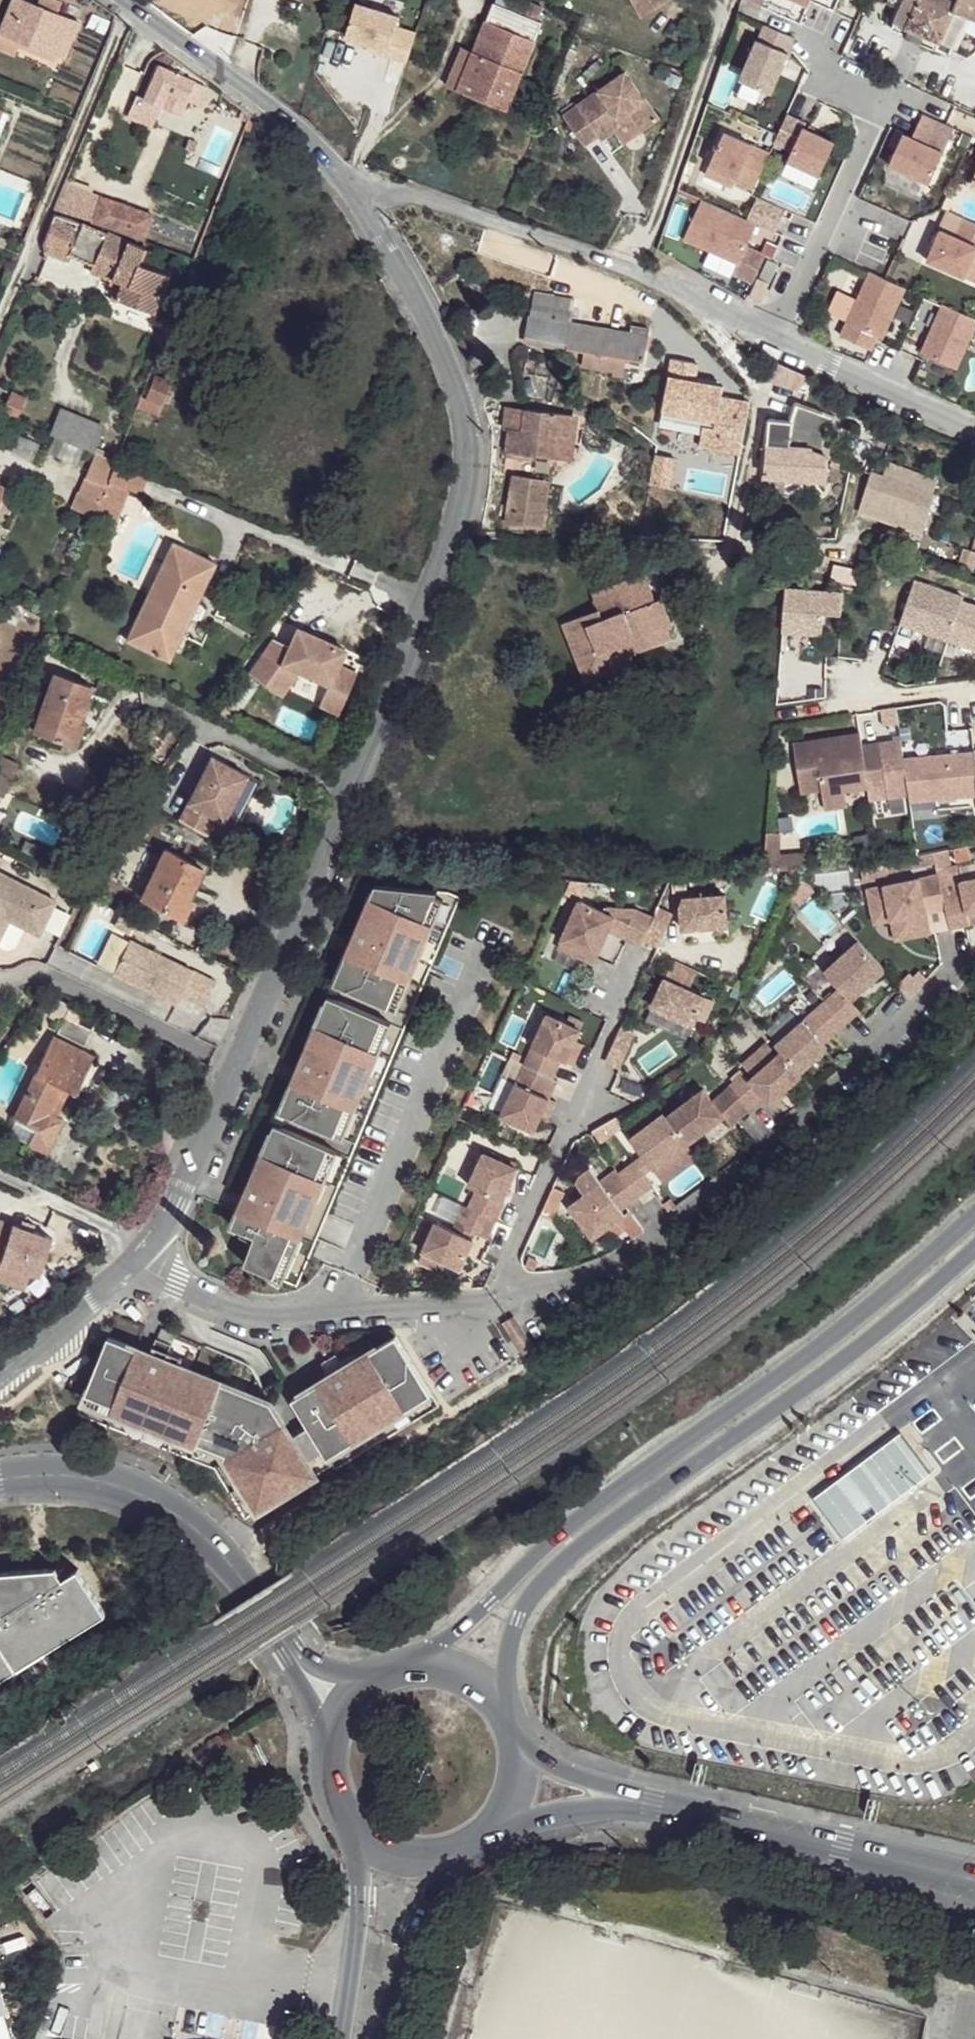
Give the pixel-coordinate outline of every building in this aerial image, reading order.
[(20,0),(11,0),(0,30),(63,56),(77,21),(20,0)] [(461,85),(509,103),(545,16),(500,0),(496,0),(478,44),(461,85)] [(639,2),(647,17),(675,3),(673,0),(642,0),(639,2)] [(899,8),(890,30),(905,36),(908,29),(917,34),(937,42),(933,49),(948,56),(968,15),(974,18),(974,0),(902,0),(899,8)] [(355,5),(345,38),(373,46),(371,52),(406,62),(415,33),(395,28),(398,17),(355,5)] [(795,38),(765,25),(740,80),(771,93),(795,38)] [(908,29),(905,36),(914,39),(917,34),(908,29)] [(466,40),(450,80),(461,85),(478,44),(466,40)] [(206,87),(160,66),(145,99),(137,96),(128,117),(152,127),(162,106),(181,114),(187,102),(198,106),(206,87)] [(624,72),(560,113),(580,143),(594,134),(623,116),(635,135),(656,122),(624,72)] [(912,138),(902,134),(889,165),(929,183),(943,153),(952,129),(922,115),(912,138)] [(623,116),(594,134),(597,138),(612,129),(621,144),(635,135),(623,116)] [(834,142),(803,127),(787,160),(819,175),(834,142)] [(769,153),(724,132),(708,165),(735,177),(734,180),(753,189),(769,153)] [(735,177),(708,165),(701,180),(718,189),(722,182),(732,187),(734,180),(735,177)] [(71,200),(59,196),(54,208),(66,213),(71,200)] [(785,209),(757,196),(746,219),(756,224),(774,232),(785,209)] [(746,219),(701,199),(683,238),(737,263),(732,273),(752,282),(765,256),(745,246),(756,224),(746,219)] [(115,214),(96,209),(92,221),(111,226),(115,214)] [(964,219),(950,211),(940,229),(926,260),(963,277),(974,282),(974,223),(964,219)] [(81,224),(53,214),(39,242),(42,248),(50,251),(61,226),(76,235),(81,224)] [(129,220),(115,214),(111,226),(124,232),(129,220)] [(106,235),(81,224),(76,235),(71,252),(94,261),(106,235)] [(124,239),(107,233),(106,235),(94,261),(93,268),(110,275),(124,239)] [(143,248),(124,239),(110,275),(121,280),(114,300),(153,315),(167,277),(138,266),(143,248)] [(776,264),(767,259),(759,276),(769,281),(776,264)] [(905,288),(869,272),(840,335),(871,350),(878,335),(882,337),(905,288)] [(767,283),(756,278),(748,296),(759,301),(767,283)] [(535,293),(528,341),(588,353),(624,361),(625,358),(628,333),(572,321),(576,301),(535,293)] [(974,319),(923,296),(908,330),(923,337),(916,351),(952,367),(974,319)] [(628,333),(625,358),(645,362),(650,330),(630,326),(628,333)] [(588,353),(585,368),(621,374),(624,361),(588,353)] [(176,381),(158,373),(149,394),(141,392),(136,402),(163,414),(176,381)] [(23,394),(11,389),(3,411),(15,416),(23,394)] [(768,419),(763,473),(784,476),(828,480),(831,455),(823,452),(813,448),(823,413),(795,402),(789,421),(768,419)] [(523,408),(519,431),(548,434),(554,436),(552,440),(548,439),(546,454),(554,456),(556,438),(566,439),(569,414),(523,408)] [(104,429),(68,411),(57,436),(95,452),(104,429)] [(823,413),(813,448),(823,452),(833,416),(823,413)] [(507,429),(505,450),(545,457),(546,454),(548,439),(548,434),(519,431),(507,429)] [(556,438),(554,456),(564,457),(566,439),(556,438)] [(109,468),(92,462),(86,476),(95,480),(89,496),(97,501),(109,468)] [(139,474),(112,462),(109,468),(97,501),(96,503),(108,507),(118,484),(133,489),(134,486),(139,474)] [(872,472),(859,512),(897,526),(906,502),(930,512),(935,496),(872,472)] [(763,473),(760,492),(782,494),(784,476),(763,473)] [(514,480),(505,528),(538,534),(548,486),(514,480)] [(906,502),(897,526),(921,535),(930,512),(906,502)] [(173,541),(165,562),(205,583),(214,562),(173,541)] [(198,602),(205,583),(165,562),(141,615),(182,635),(191,614),(196,617),(201,617),(204,609),(202,603),(198,602)] [(563,627),(587,686),(629,669),(628,661),(623,650),(673,629),(661,599),(654,601),(645,576),(593,597),(598,613),(563,627)] [(895,640),(943,655),(974,666),(974,622),(956,616),(959,609),(910,593),(895,640)] [(182,635),(141,615),(128,642),(169,662),(182,635)] [(623,650),(628,661),(677,640),(673,629),(623,650)] [(266,650),(241,685),(276,702),(293,677),(323,690),(315,711),(333,719),(351,679),(333,671),(338,660),(290,639),(282,657),(266,650)] [(89,687),(53,672),(34,729),(74,744),(81,722),(78,718),(89,687)] [(186,727),(177,720),(150,756),(163,765),(190,730),(186,727)] [(862,732),(846,735),(847,743),(864,740),(862,732)] [(796,743),(804,792),(825,789),(847,785),(889,779),(893,798),(911,795),(912,799),(974,790),(974,747),(906,756),(902,739),(864,745),(864,740),(847,743),(846,735),(796,743)] [(209,755),(176,819),(205,834),(215,816),(221,820),(244,774),(209,755)] [(0,756),(0,791),(3,792),(17,762),(0,756)] [(847,785),(825,789),(828,809),(850,805),(847,785)] [(783,832),(770,831),(767,869),(797,866),(811,865),(810,850),(781,853),(783,832)] [(207,869),(167,847),(141,896),(180,917),(207,869)] [(941,897),(943,909),(946,925),(966,921),(963,909),(974,906),(974,876),(958,879),(956,867),(935,871),(941,897)] [(0,871),(0,910),(2,906),(21,916),(19,922),(35,930),(51,896),(0,871)] [(935,871),(916,875),(923,912),(943,909),(941,897),(935,871)] [(916,875),(864,885),(868,908),(885,904),(887,917),(895,915),(899,935),(926,930),(923,912),(916,875)] [(375,885),(334,983),(400,1011),(443,900),(436,896),(438,890),(375,885)] [(719,894),(678,897),(675,905),(677,928),(722,924),(719,894)] [(576,899),(558,939),(578,949),(575,955),(590,962),(604,931),(636,945),(650,913),(632,905),(603,906),(601,911),(576,899)] [(885,904),(868,908),(870,920),(887,917),(885,904)] [(0,910),(0,925),(5,915),(19,922),(21,916),(2,906),(0,910)] [(655,908),(640,940),(652,946),(666,913),(655,908)] [(895,915),(887,917),(891,937),(899,935),(895,915)] [(213,978),(128,938),(112,972),(176,1002),(181,993),(202,1003),(213,978)] [(578,949),(558,939),(554,946),(575,955),(578,949)] [(835,987),(820,1001),(841,1023),(855,1010),(846,999),(880,969),(854,940),(820,971),(835,987)] [(659,977),(647,1006),(687,1024),(700,996),(659,977)] [(394,1023),(331,996),(279,1111),(342,1138),(394,1023)] [(820,1001),(806,1015),(826,1037),(841,1023),(820,1001)] [(540,1013),(520,1064),(550,1075),(557,1057),(562,1059),(574,1026),(540,1013)] [(806,1015),(799,1020),(819,1043),(826,1037),(806,1015)] [(819,1043),(799,1020),(772,1045),(797,1072),(823,1047),(819,1043)] [(614,1028),(600,1060),(614,1066),(629,1035),(614,1028)] [(91,1053),(53,1034),(12,1117),(31,1127),(24,1140),(45,1150),(63,1113),(44,1103),(54,1081),(74,1091),(91,1053)] [(738,1074),(726,1085),(746,1107),(758,1096),(763,1104),(796,1077),(776,1053),(744,1081),(738,1074)] [(550,1075),(520,1064),(498,1118),(534,1131),(554,1077),(550,1075)] [(697,1086),(662,1114),(682,1140),(683,1141),(719,1113),(726,1123),(746,1107),(726,1085),(707,1098),(697,1086)] [(639,1154),(615,1173),(633,1198),(650,1185),(641,1173),(682,1140),(662,1114),(659,1111),(626,1137),(639,1154)] [(337,1151),(274,1124),(231,1226),(255,1236),(244,1263),(279,1279),(337,1151)] [(473,1188),(465,1206),(492,1219),(501,1201),(498,1200),(513,1167),(480,1151),(465,1185),(473,1188)] [(617,1210),(633,1198),(615,1173),(613,1170),(597,1183),(587,1169),(575,1177),(572,1182),(581,1194),(565,1206),(589,1237),(620,1214),(617,1210)] [(465,1206),(460,1204),(452,1222),(484,1237),(492,1219),(465,1206)] [(23,1281),(27,1267),(37,1270),(48,1234),(0,1220),(0,1274),(23,1281)] [(470,1238),(433,1222),(421,1249),(458,1265),(470,1238)] [(211,1240),(209,1241),(207,1242),(207,1244),(207,1246),(208,1248),(209,1249),(211,1249),(213,1249),(215,1248),(216,1246),(216,1244),(215,1243),(214,1241),(212,1240),(211,1240)] [(308,1425),(291,1435),(306,1460),(348,1435),(352,1441),(404,1409),(404,1410),(431,1394),(394,1334),(343,1366),(335,1352),(321,1361),(329,1374),(291,1398),(308,1425)] [(109,1335),(87,1391),(115,1403),(112,1409),(198,1444),(224,1453),(241,1482),(240,1482),(256,1509),(315,1474),(306,1460),(291,1435),(270,1400),(166,1358),(172,1343),(156,1337),(150,1352),(109,1335)] [(115,1403),(87,1391),(84,1399),(112,1409),(115,1403)] [(106,1611),(78,1567),(63,1576),(56,1566),(0,1570),(0,1677),(106,1611)]
